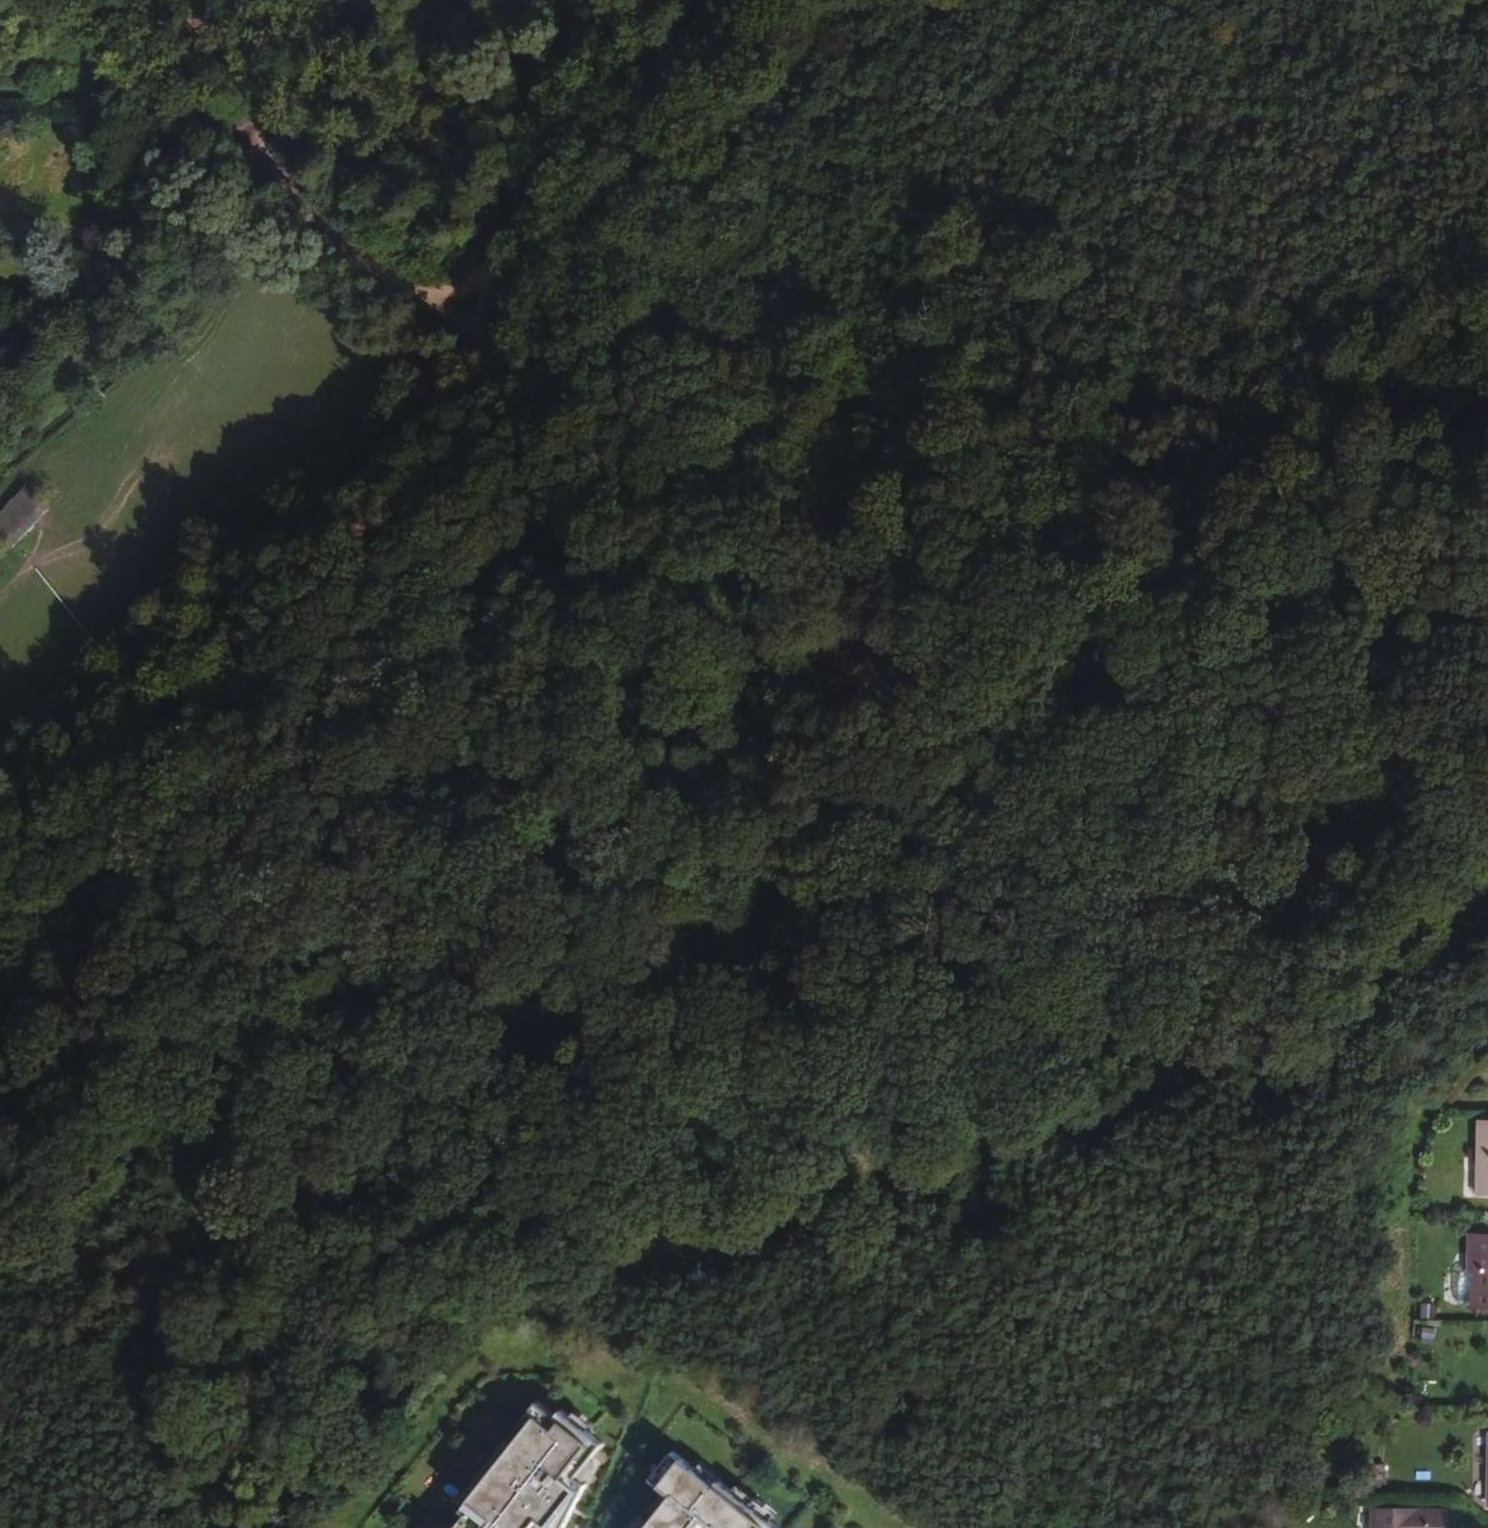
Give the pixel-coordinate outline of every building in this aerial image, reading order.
[(28,492),(0,523),(0,529),(15,543),(46,509),(28,492)] [(1479,1123),(1479,1155),(1483,1155),(1481,1194),(1487,1194),(1487,1123),(1479,1123)] [(1469,1235),(1469,1270),(1473,1270),(1472,1307),(1487,1307),(1487,1236),(1469,1235)] [(430,1527),(526,1527),(534,1517),(548,1527),(557,1527),(576,1475),(566,1467),(592,1434),(549,1401),(544,1407),(525,1392),(507,1416),(513,1422),(451,1504),(456,1508),(441,1527),(435,1522),(430,1527)] [(716,1479),(713,1484),(671,1451),(649,1478),(670,1494),(647,1524),(639,1518),(633,1527),(778,1527),(716,1479)] [(1444,1509),(1378,1510),(1377,1527),(1444,1527),(1444,1509)]
